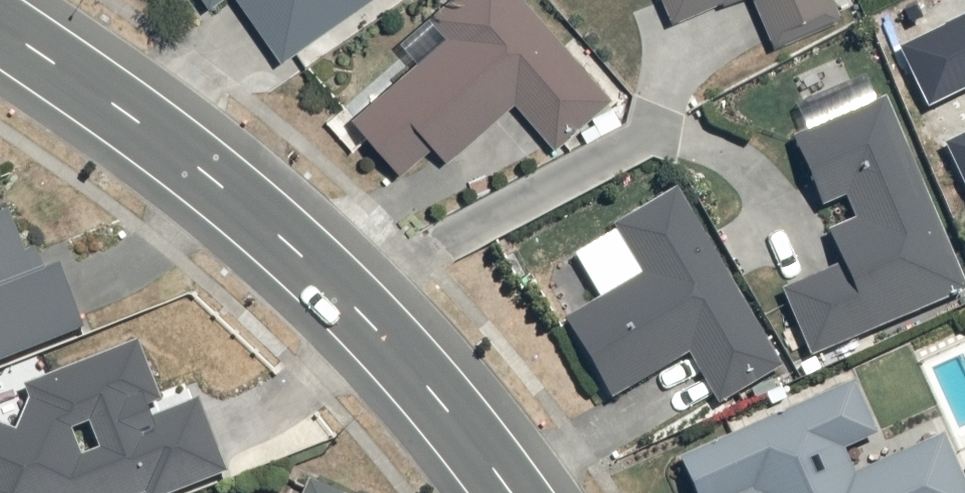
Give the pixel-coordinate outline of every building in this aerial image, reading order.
[(287,55),(297,48),(311,68),(409,0),(252,0),(287,55)] [(454,36),(438,18),(414,38),(431,56),(361,117),(409,170),(436,144),(416,121),(422,115),(475,175),(518,138),(503,120),(525,101),(561,142),(618,92),(537,0),(457,0),(441,14),(458,33),(454,36)] [(680,18),(727,0),(673,0),(680,18)] [(779,49),(849,22),(841,0),(760,0),(779,49)] [(901,43),(931,104),(964,88),(964,12),(901,43)] [(877,103),(855,53),(805,75),(826,125),(799,137),(831,210),(854,199),(860,215),(838,225),(849,251),(817,265),(822,277),(790,291),(817,352),(964,287),(964,266),(890,97),(877,103)] [(943,141),(964,186),(964,130),(943,141)] [(575,314),(617,386),(692,343),(725,400),(787,364),(685,187),(623,223),(650,271),(575,314)] [(91,319),(66,254),(49,260),(26,202),(0,212),(0,355),(91,319)] [(159,481),(163,492),(232,466),(203,391),(174,402),(149,340),(34,384),(27,431),(0,418),(0,492),(129,492),(159,481)] [(709,492),(964,492),(964,450),(953,426),(867,467),(854,440),(887,424),(863,373),(691,456),(709,492)] [(315,481),(311,492),(343,492),(315,481)]
